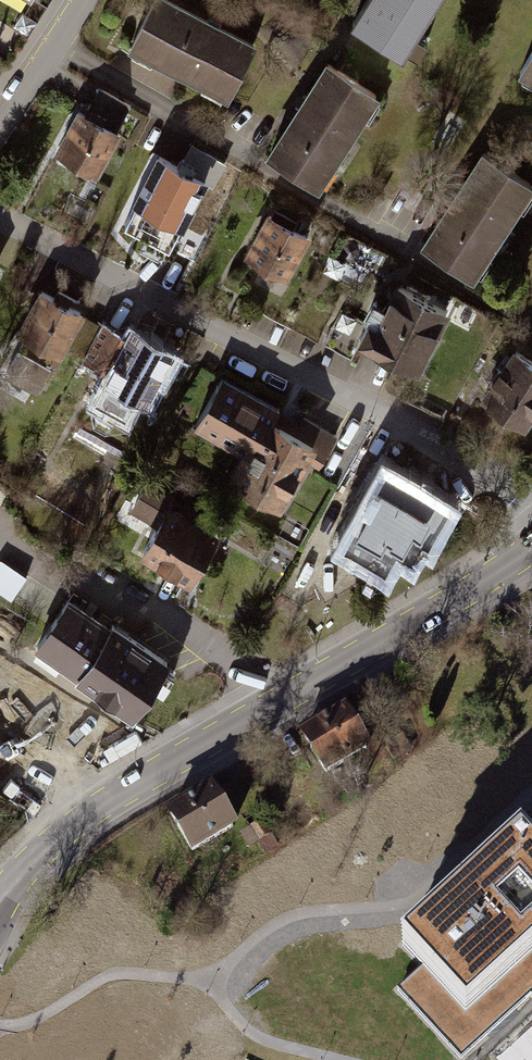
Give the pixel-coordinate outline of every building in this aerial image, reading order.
[(157,0),(151,0),(121,53),(218,107),(249,51),(157,0)] [(344,30),(396,64),(439,0),(364,0),(344,30)] [(514,80),(531,91),(531,51),(514,80)] [(374,95),(325,63),(267,154),(316,185),(374,95)] [(117,134),(72,112),(48,160),(93,182),(117,134)] [(181,170),(161,159),(127,225),(169,247),(204,180),(213,185),(224,163),(193,147),(181,170)] [(531,183),(482,152),(423,244),(472,275),(531,183)] [(305,236),(268,215),(248,252),(286,272),(305,236)] [(446,310),(397,284),(367,340),(415,366),(446,310)] [(100,324),(39,292),(20,328),(28,332),(7,372),(35,387),(48,362),(53,365),(69,336),(75,339),(70,349),(83,356),(100,324)] [(127,338),(100,324),(83,356),(109,369),(96,394),(130,411),(138,395),(146,400),(173,348),(133,327),(127,338)] [(514,355),(478,410),(520,438),(531,419),(531,366),(514,355)] [(304,430),(223,383),(197,428),(246,456),(232,481),(288,512),(314,467),(322,471),(340,440),(309,422),(304,430)] [(459,505),(385,465),(343,541),(396,570),(408,550),(419,556),(430,535),(440,540),(459,505)] [(228,532),(147,487),(132,514),(159,529),(146,553),(199,583),(228,532)] [(0,563),(0,587),(15,596),(30,573),(4,557),(0,563)] [(179,668),(70,601),(37,655),(146,722),(179,668)] [(0,712),(0,782),(34,736),(0,712)] [(349,712),(303,736),(327,781),(373,757),(349,712)] [(221,790),(173,818),(198,862),(246,835),(221,790)] [(522,842),(401,950),(418,969),(395,989),(458,1059),(530,995),(531,993),(531,853),(522,842)]
